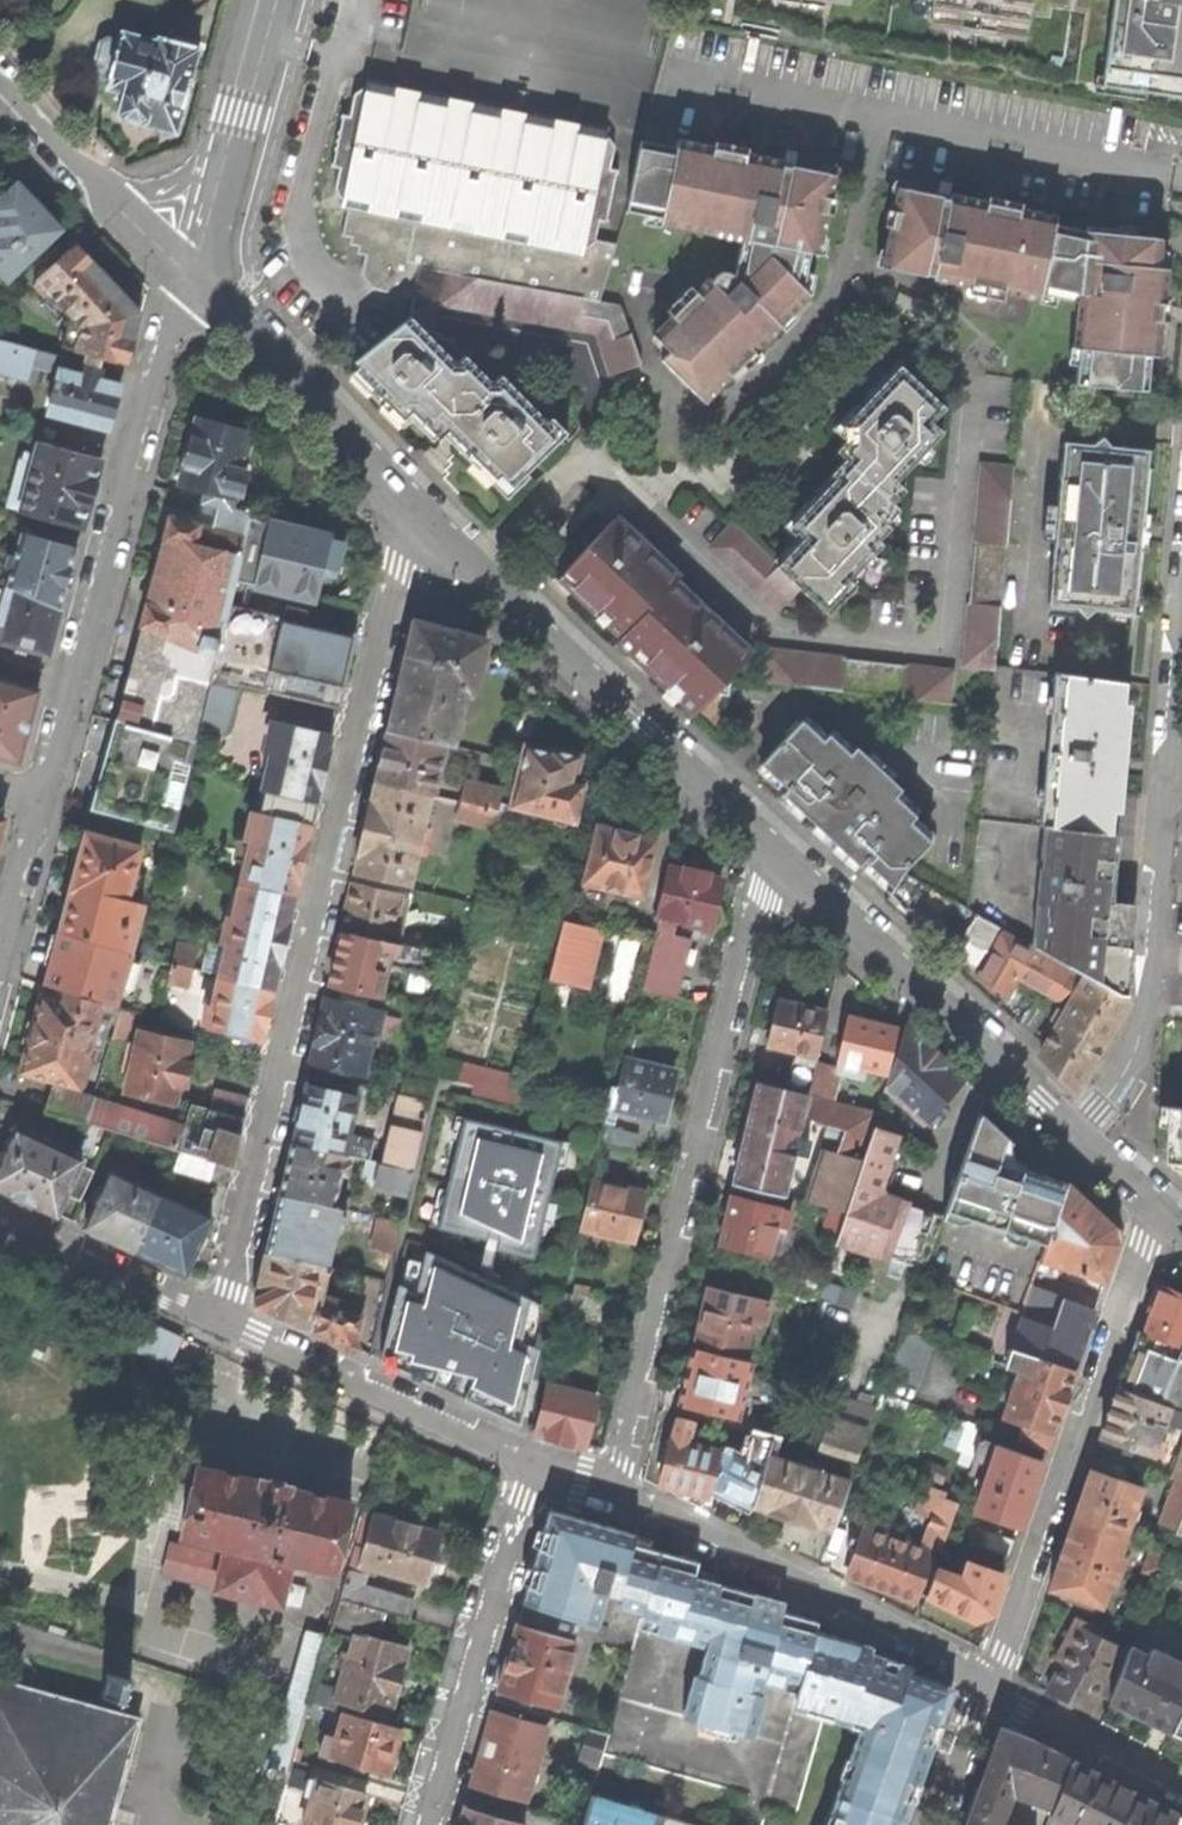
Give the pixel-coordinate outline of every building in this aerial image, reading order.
[(1179,80),(1181,58),(1181,0),(927,0),(932,1),(929,20),(1025,34),(1028,15),(1049,18),(1050,8),(1084,13),(1073,82),(1165,96),(1168,78),(1179,80)] [(146,125),(176,133),(198,48),(158,37),(156,41),(122,31),(119,40),(109,37),(100,42),(93,68),(98,75),(109,78),(107,88),(123,92),(118,111),(118,113),(122,118),(146,125)] [(474,103),(471,102),(471,104),(448,100),(448,97),(446,97),(445,99),(422,94),(422,92),(420,92),(419,94),(396,90),(396,87),(393,87),(393,89),(370,84),(369,82),(366,82),(365,89),(363,88),(354,95),(350,116),(341,114),(330,166),(339,169),(335,190),(340,198),(343,198),(341,207),(347,208),(341,235),(350,237),(349,244),(358,246),(357,253),(365,256),(361,274),(366,281),(372,289),(414,296),(419,267),(445,272),(598,300),(615,245),(593,241),(597,221),(606,222),(607,219),(605,218),(614,173),(617,174),(617,170),(615,169),(608,168),(613,146),(607,138),(605,138),(606,130),(603,129),(603,131),(579,126),(579,124),(577,123),(577,126),(553,121),(553,119),(550,118),(550,120),(526,115),(526,114),(524,113),(523,115),(500,110),(500,109),(498,108),(497,110),(473,105),(474,103)] [(740,239),(808,254),(813,255),(817,238),(819,239),(832,175),(790,166),(789,169),(782,167),(783,163),(727,151),(675,140),(674,148),(639,140),(624,211),(660,218),(659,222),(740,239)] [(18,268),(19,269),(60,230),(37,204),(17,183),(0,199),(0,249),(18,268)] [(882,269),(925,277),(925,275),(933,277),(932,279),(975,287),(975,284),(997,289),(998,291),(1039,299),(1040,294),(1077,301),(1072,348),(1077,348),(1074,384),(1145,391),(1149,355),(1156,355),(1160,310),(1164,270),(1155,269),(1158,240),(1117,235),(1118,231),(1086,228),(1085,232),(1054,226),(1056,219),(984,204),(948,197),(947,201),(940,200),(941,197),(898,188),(885,252),(888,253),(885,268),(882,267),(882,269)] [(801,288),(808,254),(740,239),(733,277),(731,274),(726,272),(721,273),(716,276),(712,282),(708,279),(652,336),(668,352),(659,362),(703,402),(779,327),(777,325),(792,310),(807,295),(801,288)] [(83,328),(78,350),(90,352),(87,364),(100,367),(102,355),(127,362),(140,314),(107,280),(76,247),(35,285),(44,295),(49,291),(78,321),(83,328)] [(18,268),(0,249),(0,272),(7,279),(18,268)] [(601,344),(630,335),(620,305),(598,300),(445,272),(440,304),(577,329),(577,324),(596,328),(601,344)] [(456,365),(408,315),(357,365),(372,380),(367,384),(383,400),(390,407),(395,403),(407,415),(411,411),(438,439),(447,431),(464,448),(480,465),(485,460),(511,486),(567,432),(552,417),(547,422),(502,375),(493,384),(466,355),(456,365)] [(23,346),(27,328),(0,321),(0,339),(23,346)] [(64,346),(78,350),(83,328),(78,321),(69,332),(62,330),(60,338),(66,340),(64,346)] [(640,366),(630,335),(601,344),(609,377),(640,366)] [(34,349),(23,346),(0,339),(0,371),(26,378),(30,364),(34,349)] [(62,357),(87,364),(90,352),(78,350),(64,346),(62,357)] [(51,354),(34,349),(30,364),(47,369),(51,354)] [(62,357),(51,354),(47,369),(58,372),(59,368),(84,375),(87,364),(62,357)] [(100,367),(87,364),(84,375),(97,378),(100,367)] [(777,566),(799,587),(828,613),(855,584),(848,577),(864,561),(882,542),(878,538),(890,525),(886,522),(899,508),(892,501),(905,488),(897,480),(943,431),(932,421),(945,406),(900,364),(873,393),(852,415),(856,419),(843,433),(848,438),(836,451),(844,459),(830,474),(834,478),(823,490),(802,512),(806,515),(794,528),(804,537),(777,566)] [(121,385),(97,378),(84,375),(59,368),(58,372),(47,412),(108,430),(115,405),(121,385)] [(206,423),(240,432),(242,426),(238,425),(239,420),(234,410),(225,408),(214,414),(213,418),(208,417),(206,423)] [(216,492),(234,496),(235,493),(241,494),(246,472),(241,471),(250,434),(240,432),(206,423),(196,421),(188,454),(181,484),(206,490),(216,492)] [(1116,446),(1103,445),(1095,436),(1086,444),(1057,442),(1045,607),(1072,609),(1081,618),(1090,610),(1105,611),(1106,600),(1130,602),(1135,531),(1141,460),(1115,459),(1116,446)] [(39,445),(34,465),(22,509),(83,525),(92,489),(100,461),(39,445)] [(22,463),(30,465),(32,456),(24,454),(22,463)] [(34,465),(30,465),(22,463),(20,462),(9,505),(22,509),(34,465)] [(1013,466),(981,463),(962,664),(994,667),(1013,466)] [(203,500),(214,503),(216,492),(206,490),(203,500)] [(234,496),(216,492),(214,503),(232,507),(234,496)] [(222,531),(246,536),(250,518),(247,518),(248,511),(241,509),(232,507),(214,503),(203,500),(198,525),(222,531)] [(235,580),(240,557),(217,552),(222,531),(198,525),(171,517),(164,540),(166,541),(159,565),(143,627),(216,657),(229,604),(235,580)] [(324,566),(331,540),(331,538),(250,518),(246,536),(240,557),(235,580),(256,585),(316,600),(324,566)] [(718,691),(751,653),(671,583),(677,576),(611,518),(557,580),(570,592),(573,587),(579,592),(597,608),(600,604),(612,614),(608,619),(622,632),(617,638),(643,661),(669,683),(672,679),(677,684),(684,690),(680,695),(696,709),(714,688),(718,691)] [(777,610),(799,587),(777,566),(731,523),(709,546),(777,610)] [(246,536),(222,531),(217,552),(240,557),(246,536)] [(17,556),(14,568),(0,618),(0,620),(7,622),(3,639),(48,652),(54,630),(70,573),(77,547),(23,532),(17,556)] [(343,543),(331,540),(324,566),(337,569),(340,557),(343,543)] [(14,568),(17,556),(11,554),(8,566),(14,568)] [(235,580),(229,604),(250,609),(256,585),(235,580)] [(216,657),(210,683),(241,690),(242,684),(340,707),(357,635),(250,609),(229,604),(216,657)] [(485,637),(413,620),(398,683),(387,732),(443,744),(452,747),(464,696),(472,698),(485,637)] [(116,718),(198,740),(201,728),(210,683),(216,657),(143,627),(142,626),(129,675),(116,718)] [(948,702),(951,669),(766,649),(762,681),(948,702)] [(1054,674),(1047,746),(1056,747),(1054,767),(1045,766),(1040,825),(1042,825),(1110,832),(1121,727),(1125,681),(1054,674)] [(0,677),(0,754),(19,759),(29,724),(39,688),(0,677)] [(201,728),(230,735),(241,690),(210,683),(201,728)] [(517,732),(531,736),(538,706),(523,702),(517,732)] [(890,884),(934,837),(891,797),(897,789),(852,747),(846,754),(805,715),(760,763),(786,787),(780,793),(798,809),(840,848),(857,864),(863,859),(890,884)] [(174,831),(194,756),(198,740),(116,718),(103,768),(92,809),(174,831)] [(291,726),(313,731),(315,723),(292,718),(291,726)] [(334,736),(313,731),(291,726),(275,722),(268,751),(274,752),(265,789),(319,801),(326,769),(334,736)] [(432,794),(443,744),(387,732),(381,758),(376,781),(428,793),(432,794)] [(224,752),(198,740),(194,756),(216,767),(224,752)] [(228,744),(224,752),(216,767),(238,778),(250,755),(228,744)] [(549,751),(524,746),(510,806),(573,820),(582,783),(572,780),(578,755),(563,752),(549,749),(549,751)] [(1047,746),(1045,766),(1054,767),(1056,747),(1047,746)] [(415,854),(421,828),(428,793),(376,781),(365,830),(355,873),(407,885),(415,854)] [(501,791),(464,783),(460,800),(473,803),(497,809),(501,791)] [(469,820),(473,803),(460,800),(457,817),(469,820)] [(497,809),(473,803),(469,820),(469,822),(493,827),(497,809)] [(270,816),(291,821),(293,814),(271,809),(270,816)] [(312,826),(291,821),(270,816),(254,812),(247,841),(253,843),(244,882),(295,894),(305,853),(312,826)] [(583,882),(618,891),(641,896),(655,838),(644,836),(635,833),(636,831),(632,825),(622,823),(617,827),(616,829),(597,824),(583,882)] [(1104,892),(1110,832),(1042,825),(1031,945),(1086,976),(1119,994),(1127,908),(1102,906),(1104,892)] [(426,829),(421,828),(415,854),(420,855),(426,829)] [(128,898),(142,848),(88,832),(76,875),(61,928),(131,948),(144,903),(128,898)] [(659,916),(673,919),(708,927),(719,880),(707,877),(670,868),(659,916)] [(222,973),(222,975),(273,987),(285,937),(295,894),(244,882),(236,916),(229,914),(223,942),(229,944),(229,945),(222,973)] [(614,906),(618,891),(583,882),(579,898),(614,906)] [(341,929),(388,940),(390,932),(398,895),(352,884),(347,906),(341,929)] [(973,926),(978,916),(947,898),(941,908),(973,926)] [(669,935),(673,919),(659,916),(655,932),(669,935)] [(593,958),(600,928),(562,919),(548,978),(586,987),(593,958)] [(133,948),(131,948),(61,928),(53,956),(45,983),(61,988),(102,1000),(117,1004),(133,948)] [(397,950),(399,942),(388,940),(341,929),(335,959),(329,985),(378,997),(389,948),(397,950)] [(416,938),(390,932),(388,940),(399,942),(404,944),(414,946),(416,938)] [(687,939),(669,935),(655,932),(642,988),(674,995),(687,939)] [(417,933),(416,938),(414,946),(432,950),(435,938),(417,933)] [(1017,976),(1035,987),(1050,962),(1002,934),(976,978),(989,986),(1006,996),(1017,976)] [(205,969),(222,973),(229,945),(211,941),(205,969)] [(193,966),(198,949),(178,944),(174,961),(193,966)] [(433,966),(437,951),(432,950),(414,946),(404,944),(400,961),(432,969),(433,966)] [(447,953),(437,951),(433,966),(443,969),(447,953)] [(188,985),(193,966),(174,961),(169,980),(188,985)] [(1035,987),(1053,997),(1068,972),(1050,962),(1035,987)] [(1053,997),(1068,1006),(1083,981),(1068,972),(1053,997)] [(204,1024),(262,1037),(267,1014),(273,987),(222,975),(215,1003),(209,1002),(204,1024)] [(1068,1006),(1065,1012),(1057,1024),(1039,1055),(1058,1075),(1074,1092),(1128,999),(1119,994),(1086,976),(1083,981),(1068,1006)] [(89,1046),(97,1017),(102,1000),(61,988),(58,999),(42,995),(34,1022),(27,1019),(24,1029),(20,1041),(29,1044),(21,1070),(78,1086),(89,1046)] [(378,1033),(383,1011),(325,998),(317,1033),(311,1061),(362,1073),(372,1032),(378,1033)] [(795,1051),(816,1056),(827,1009),(777,998),(772,1019),(766,1044),(795,1051)] [(1049,1010),(1035,1000),(1018,1024),(1031,1034),(1049,1010)] [(1057,1024),(1065,1012),(1058,1008),(1051,1020),(1057,1024)] [(836,1061),(837,1061),(866,1068),(885,1073),(897,1026),(865,1018),(848,1014),(836,1061)] [(109,1020),(97,1017),(89,1046),(100,1049),(109,1020)] [(905,1023),(886,1084),(923,1120),(963,1075),(950,1063),(905,1023)] [(140,1031),(136,1046),(131,1071),(126,1092),(176,1103),(180,1082),(185,1061),(189,1042),(140,1031)] [(103,1069),(110,1071),(118,1045),(111,1043),(103,1069)] [(131,1071),(136,1046),(130,1045),(124,1069),(131,1071)] [(814,1062),(816,1056),(795,1051),(791,1068),(811,1073),(814,1062)] [(674,1071),(624,1059),(613,1106),(662,1118),(670,1087),(674,1071)] [(191,1063),(185,1061),(180,1082),(186,1084),(188,1075),(191,1063)] [(863,1078),(866,1068),(837,1061),(835,1071),(863,1078)] [(830,1066),(814,1062),(811,1073),(807,1091),(807,1093),(823,1096),(830,1066)] [(779,1086),(779,1084),(783,1066),(768,1063),(763,1082),(779,1086)] [(807,1091),(811,1073),(791,1068),(783,1066),(779,1084),(807,1091)] [(404,1076),(400,1093),(429,1100),(433,1083),(404,1076)] [(802,1114),(806,1095),(807,1093),(779,1086),(763,1082),(757,1081),(750,1111),(743,1141),(792,1153),(797,1135),(802,1114)] [(292,1142),(344,1153),(348,1136),(357,1095),(306,1083),(299,1112),(292,1142)] [(94,1097),(52,1085),(45,1108),(87,1121),(94,1097)] [(210,1107),(246,1115),(250,1097),(214,1089),(210,1107)] [(400,1093),(388,1146),(384,1163),(413,1169),(429,1100),(400,1093)] [(827,1100),(806,1095),(802,1114),(812,1121),(821,1124),(827,1100)] [(234,1165),(246,1115),(210,1107),(192,1103),(187,1124),(94,1097),(87,1121),(181,1149),(215,1160),(234,1165)] [(875,1112),(827,1100),(821,1124),(827,1125),(820,1147),(826,1150),(811,1202),(846,1209),(861,1159),(860,1157),(875,1112)] [(1166,1104),(1165,1158),(1181,1158),(1181,1106),(1166,1104)] [(891,1108),(879,1105),(872,1128),(883,1131),(891,1108)] [(568,1133),(465,1110),(439,1221),(499,1235),(497,1246),(537,1254),(568,1133)] [(1007,1138),(980,1112),(946,1208),(1045,1244),(1066,1184),(1018,1167),(1000,1160),(1007,1138)] [(633,1150),(637,1132),(603,1125),(599,1142),(633,1150)] [(80,1161),(82,1158),(63,1150),(64,1147),(30,1132),(29,1134),(16,1128),(0,1163),(0,1185),(57,1211),(66,1191),(80,1161)] [(876,1252),(895,1199),(885,1195),(879,1188),(896,1136),(883,1131),(872,1128),(861,1159),(846,1209),(836,1239),(876,1252)] [(808,1138),(797,1135),(792,1153),(804,1156),(808,1138)] [(380,1162),(384,1163),(388,1146),(348,1136),(344,1153),(380,1162)] [(783,1195),(792,1153),(743,1141),(733,1183),(783,1195)] [(339,1172),(342,1161),(344,1153),(292,1142),(286,1171),(281,1193),(332,1205),(339,1172)] [(209,1179),(215,1160),(181,1149),(175,1169),(209,1179)] [(93,1167),(80,1161),(66,1191),(79,1197),(93,1167)] [(348,1163),(342,1161),(339,1172),(346,1173),(348,1163)] [(375,1185),(407,1193),(413,1169),(384,1163),(380,1162),(375,1185)] [(93,1204),(95,1204),(86,1224),(105,1233),(135,1247),(160,1194),(131,1180),(132,1179),(110,1169),(93,1204)] [(637,1223),(644,1192),(594,1181),(583,1227),(633,1239),(637,1223)] [(1067,1182),(1066,1184),(1045,1244),(1040,1259),(1105,1281),(1121,1233),(1096,1209),(1067,1182)] [(339,1206),(332,1205),(281,1193),(274,1222),(267,1251),(326,1264),(336,1220),(344,1222),(345,1215),(338,1213),(339,1206)] [(188,1207),(160,1194),(135,1247),(186,1271),(195,1250),(196,1251),(202,1239),(212,1216),(189,1205),(188,1207)] [(775,1225),(780,1207),(729,1196),(723,1224),(718,1242),(769,1254),(775,1225)] [(910,1205),(895,1199),(876,1252),(906,1263),(926,1210),(910,1205)] [(791,1210),(780,1207),(775,1225),(787,1228),(791,1210)] [(924,1270),(943,1217),(926,1210),(906,1263),(924,1270)] [(379,1216),(374,1236),(396,1241),(400,1221),(379,1216)] [(371,1248),(393,1253),(396,1241),(374,1236),(371,1248)] [(332,1266),(326,1264),(267,1251),(261,1276),(255,1304),(312,1329),(320,1295),(325,1270),(331,1271),(332,1266)] [(423,1294),(401,1286),(387,1349),(454,1381),(479,1317),(500,1286),(436,1253),(423,1294)] [(1032,1285),(1022,1313),(1020,1319),(1052,1330),(1063,1298),(1064,1296),(1032,1285)] [(1144,1330),(1181,1345),(1181,1294),(1160,1286),(1144,1330)] [(753,1318),(757,1301),(707,1289),(703,1309),(696,1336),(746,1348),(753,1318)] [(595,1319),(600,1301),(563,1292),(559,1310),(595,1319)] [(362,1306),(320,1295),(312,1329),(333,1339),(352,1348),(362,1306)] [(1084,1341),(1095,1309),(1063,1298),(1052,1330),(1020,1319),(1011,1347),(1075,1369),(1084,1341)] [(769,1303),(757,1301),(753,1318),(764,1321),(769,1303)] [(990,1357),(1005,1363),(1011,1347),(1020,1319),(1022,1313),(1007,1308),(990,1357)] [(138,1349),(171,1363),(180,1340),(147,1327),(138,1349)] [(904,1328),(898,1344),(929,1354),(934,1339),(904,1328)] [(1119,1386),(1168,1404),(1181,1410),(1181,1345),(1144,1330),(1140,1329),(1127,1364),(1119,1386)] [(929,1354),(898,1344),(893,1359),(923,1370),(929,1354)] [(679,1405),(736,1419),(750,1360),(693,1346),(686,1376),(679,1405)] [(1025,1421),(1053,1431),(1061,1409),(1075,1369),(1011,1347),(1005,1363),(1005,1364),(1021,1369),(1005,1414),(1025,1421)] [(887,1375),(917,1386),(923,1370),(893,1359),(887,1375)] [(590,1420),(596,1396),(547,1384),(535,1430),(585,1442),(590,1420)] [(1163,1417),(1168,1404),(1119,1386),(1109,1411),(1100,1436),(1149,1454),(1163,1417)] [(870,1422),(876,1405),(848,1397),(843,1414),(870,1422)] [(1168,1404),(1163,1417),(1181,1424),(1181,1410),(1168,1404)] [(753,1413),(748,1432),(752,1434),(773,1439),(779,1419),(753,1413)] [(673,1427),(692,1431),(695,1420),(676,1415),(673,1427)] [(859,1453),(867,1430),(830,1418),(822,1441),(859,1453)] [(1047,1448),(1053,1431),(1025,1421),(1019,1439),(1047,1448)] [(690,1441),(692,1431),(673,1427),(668,1450),(659,1487),(707,1498),(709,1485),(717,1451),(718,1448),(690,1441)] [(752,1505),(752,1504),(768,1455),(773,1439),(752,1434),(745,1462),(733,1454),(717,1451),(709,1485),(730,1495),(752,1505)] [(991,1462),(997,1444),(980,1438),(974,1456),(991,1462)] [(991,1462),(982,1487),(988,1489),(982,1506),(980,1513),(1020,1527),(1031,1497),(1044,1460),(997,1444),(991,1462)] [(1173,1477),(1176,1478),(1181,1480),(1181,1453),(1173,1477)] [(848,1480),(821,1472),(795,1463),(768,1455),(752,1504),(796,1518),(832,1530),(848,1480)] [(795,1463),(821,1472),(823,1466),(797,1458),(795,1463)] [(290,1562),(333,1573),(350,1504),(290,1489),(290,1485),(261,1478),(260,1482),(198,1467),(183,1535),(226,1547),(216,1588),(216,1590),(280,1607),(290,1562)] [(1082,1493),(1073,1519),(1124,1536),(1141,1484),(1091,1467),(1082,1493)] [(1175,1527),(1181,1510),(1181,1480),(1176,1478),(1159,1521),(1175,1527)] [(976,1504),(982,1506),(988,1489),(982,1487),(976,1504)] [(933,1523),(949,1528),(957,1504),(941,1498),(933,1523)] [(523,1602),(598,1624),(610,1580),(628,1585),(621,1606),(643,1613),(660,1553),(632,1545),(635,1534),(608,1526),(549,1510),(523,1602)] [(363,1512),(338,1599),(385,1612),(409,1619),(414,1601),(361,1586),(367,1566),(424,1582),(430,1563),(438,1534),(363,1512)] [(1050,1586),(1102,1603),(1108,1586),(1113,1587),(1124,1554),(1118,1552),(1124,1536),(1073,1519),(1062,1553),(1050,1586)] [(930,1533),(946,1538),(949,1528),(933,1523),(930,1533)] [(881,1588),(915,1600),(932,1552),(865,1528),(848,1576),(881,1588)] [(1016,1540),(983,1528),(977,1545),(1010,1556),(1016,1540)] [(942,1549),(946,1538),(930,1533),(926,1544),(942,1549)] [(161,1574),(216,1588),(226,1547),(183,1535),(181,1545),(169,1542),(161,1574)] [(1166,1550),(1151,1545),(1143,1569),(1158,1574),(1166,1550)] [(661,1551),(660,1553),(643,1613),(641,1618),(659,1622),(656,1631),(708,1645),(699,1678),(696,1677),(684,1716),(751,1735),(763,1695),(758,1694),(762,1682),(797,1692),(814,1632),(817,1623),(781,1613),(784,1604),(780,1601),(737,1589),(694,1578),(699,1562),(661,1551)] [(975,1619),(991,1611),(996,1597),(1004,1574),(969,1561),(963,1578),(936,1568),(926,1595),(975,1619)] [(309,1701),(344,1711),(386,1723),(389,1714),(388,1712),(397,1679),(406,1649),(376,1641),(385,1612),(338,1599),(330,1629),(354,1636),(350,1653),(340,1651),(337,1660),(341,1661),(339,1668),(345,1670),(339,1689),(314,1682),(309,1701)] [(1070,1647),(1110,1667),(1120,1648),(1088,1631),(1092,1624),(1076,1616),(1056,1656),(1064,1660),(1070,1647)] [(498,1691),(549,1705),(550,1701),(552,1690),(561,1692),(576,1642),(517,1625),(508,1658),(498,1691)] [(271,1767),(289,1773),(309,1701),(314,1682),(327,1637),(309,1632),(271,1767)] [(814,1632),(797,1692),(796,1697),(834,1708),(831,1718),(861,1727),(826,1824),(903,1824),(910,1807),(907,1799),(912,1784),(919,1781),(929,1750),(926,1743),(932,1727),(937,1728),(947,1701),(940,1686),(910,1675),(912,1670),(890,1662),(869,1654),(871,1649),(814,1632)] [(1089,1709),(1097,1692),(1110,1667),(1070,1647),(1064,1660),(1049,1688),(1068,1698),(1089,1709)] [(1157,1652),(1153,1660),(1145,1655),(1129,1648),(1127,1653),(1120,1672),(1109,1699),(1141,1715),(1170,1730),(1181,1700),(1181,1672),(1175,1669),(1166,1665),(1169,1658),(1157,1652)] [(1110,1667),(1120,1672),(1127,1653),(1120,1648),(1110,1667)] [(1153,1660),(1157,1652),(1149,1648),(1145,1655),(1153,1660)] [(107,1785),(114,1787),(132,1724),(92,1713),(89,1722),(60,1713),(26,1656),(5,1669),(16,1688),(15,1694),(0,1690),(0,1824),(95,1824),(107,1785)] [(1109,1699),(1120,1672),(1110,1667),(1097,1692),(1109,1699)] [(99,1691),(125,1698),(130,1680),(105,1673),(99,1691)] [(558,1704),(561,1692),(552,1690),(550,1701),(558,1704)] [(1170,1730),(1181,1736),(1181,1700),(1170,1730)] [(331,1758),(387,1773),(393,1754),(400,1728),(386,1723),(344,1711),(336,1738),(325,1735),(320,1754),(331,1757),(331,1758)] [(472,1782),(526,1798),(546,1730),(491,1714),(480,1754),(472,1782)] [(967,1824),(998,1824),(1011,1791),(1053,1807),(1070,1762),(1034,1744),(1002,1727),(967,1824)] [(579,1757),(599,1763),(606,1736),(587,1730),(579,1757)] [(1070,1762),(1053,1807),(1050,1815),(1070,1824),(1174,1824),(1175,1822),(1177,1816),(1121,1787),(1070,1762)] [(366,1794),(316,1780),(304,1824),(357,1824),(366,1794)] [(685,1821),(590,1793),(581,1824),(684,1824),(685,1821)] [(465,1808),(460,1824),(524,1824),(465,1808)]
